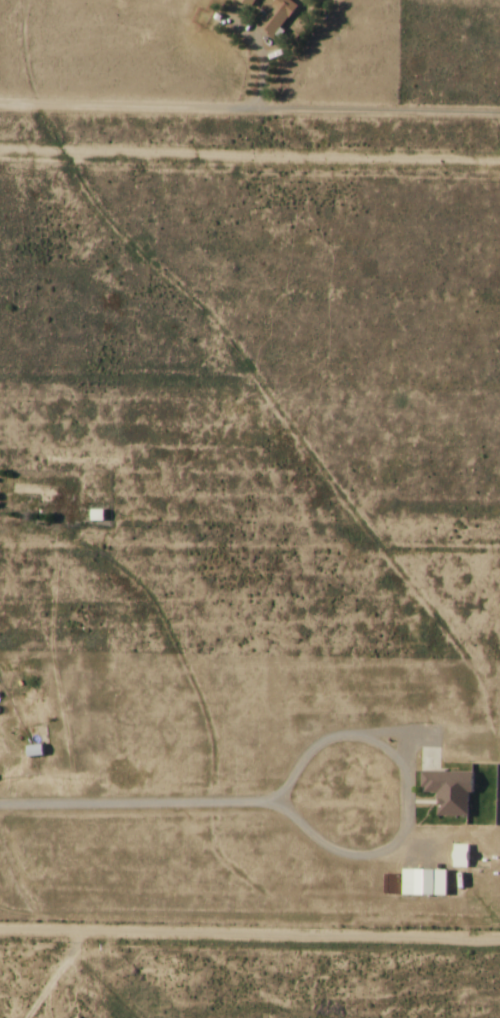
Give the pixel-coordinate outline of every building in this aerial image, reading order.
[(66,484),(12,483),(11,494),(38,495),(38,502),(66,502),(66,484)]
